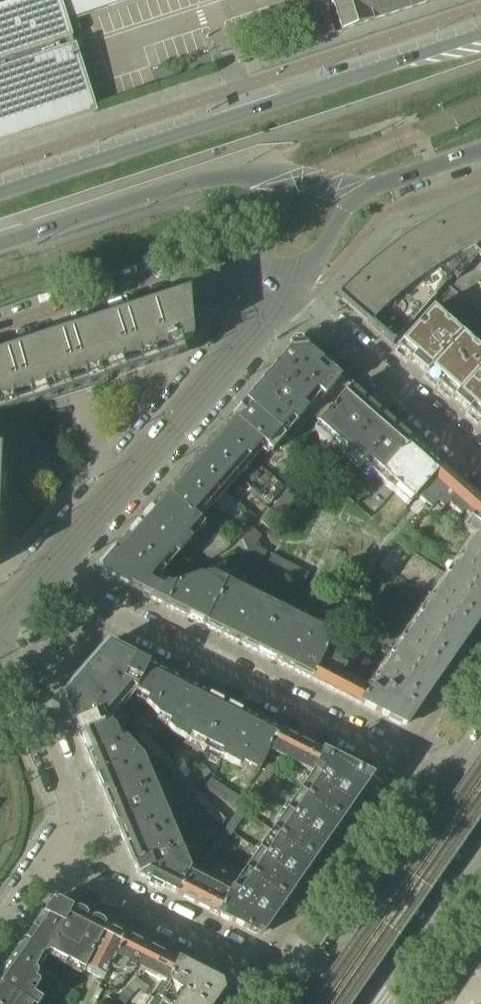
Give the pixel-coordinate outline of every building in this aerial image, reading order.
[(65,20),(127,0),(0,0),(0,142),(95,111),(65,20)] [(331,0),(325,0),(322,1),(327,15),(330,14),(329,9),(334,8),(331,0)] [(334,8),(342,31),(437,0),(331,0),(334,8)] [(334,34),(327,15),(322,1),(291,11),(302,44),(334,34)] [(341,301),(368,325),(391,345),(444,285),(480,316),(480,198),(453,209),(431,221),(411,233),(391,247),(372,262),(354,278),(336,296),(341,301)] [(43,402),(51,400),(90,387),(107,381),(107,380),(105,375),(103,368),(105,367),(120,362),(137,357),(153,352),(164,348),(180,343),(192,339),(188,292),(177,295),(0,354),(0,417),(43,402)] [(480,327),(480,317),(460,299),(455,305),(480,327)] [(475,347),(432,309),(396,348),(439,387),(475,347)] [(301,344),(293,344),(244,402),(284,437),(288,441),(312,415),(320,423),(351,388),(301,344)] [(475,347),(439,387),(480,423),(480,422),(480,352),(475,347)] [(396,428),(382,415),(351,388),(320,423),(318,426),(334,440),(343,449),(362,466),(396,428)] [(284,437),(244,402),(219,431),(167,490),(197,517),(261,443),(271,452),(284,437)] [(411,442),(396,428),(362,466),(377,479),(411,442)] [(415,497),(441,468),(411,442),(377,479),(407,506),(415,497)] [(320,474),(334,459),(325,450),(320,455),(315,450),(305,460),(320,474)] [(319,474),(310,466),(292,486),(300,494),(319,474)] [(327,477),(341,489),(349,481),(335,468),(327,477)] [(426,506),(452,478),(441,468),(415,497),(426,506)] [(452,478),(426,506),(432,511),(437,505),(444,511),(448,507),(461,518),(465,514),(475,523),(476,524),(480,519),(480,504),(452,478)] [(270,495),(274,499),(285,487),(281,484),(270,495)] [(343,495),(355,505),(360,499),(348,489),(343,495)] [(167,490),(115,550),(149,579),(154,580),(154,579),(203,523),(197,517),(167,490)] [(273,524),(296,499),(288,490),(264,516),(260,521),(269,529),(273,524)] [(476,524),(475,523),(467,532),(475,539),(476,538),(480,542),(480,519),(476,524)] [(257,541),(260,537),(253,528),(246,536),(241,540),(246,555),(258,561),(261,563),(267,552),(263,550),(260,549),(257,541)] [(475,539),(448,577),(480,601),(480,542),(476,538),(475,539)] [(164,586),(154,579),(154,580),(149,579),(115,550),(100,567),(102,575),(202,625),(226,579),(213,573),(212,576),(208,573),(206,576),(201,574),(164,586)] [(306,571),(269,553),(263,564),(300,583),(306,571)] [(273,576),(261,569),(255,580),(267,587),(273,576)] [(419,617),(461,646),(480,618),(480,601),(448,577),(419,617)] [(281,606),(226,579),(202,625),(256,653),(281,606)] [(334,633),(281,606),(256,653),(310,680),(325,650),(334,633)] [(461,646),(419,617),(390,657),(433,687),(461,646)] [(355,645),(359,636),(352,632),(347,640),(355,645)] [(110,717),(123,702),(132,691),(146,664),(135,658),(135,657),(107,643),(61,696),(74,726),(75,725),(86,753),(120,739),(115,728),(110,722),(107,722),(106,717),(110,717)] [(368,688),(339,673),(343,665),(333,660),(335,656),(325,650),(310,680),(357,704),(368,688)] [(433,687),(390,657),(368,688),(357,704),(400,725),(408,723),(433,687)] [(207,695),(146,664),(132,691),(148,699),(146,702),(158,716),(169,722),(167,726),(173,733),(184,739),(207,695)] [(204,749),(227,705),(207,695),(184,739),(204,749)] [(260,768),(269,751),(279,731),(227,705),(204,749),(244,769),(246,766),(253,770),(260,768)] [(146,709),(140,715),(145,720),(151,715),(146,709)] [(145,720),(140,715),(135,719),(143,728),(147,724),(148,724),(145,720)] [(143,728),(142,729),(143,730),(150,738),(156,733),(147,724),(143,728)] [(135,735),(167,770),(174,764),(150,738),(143,730),(135,735)] [(323,754),(283,733),(279,731),(269,751),(310,772),(323,754)] [(134,754),(129,744),(123,737),(120,739),(86,753),(94,771),(134,754)] [(149,769),(145,758),(138,752),(134,754),(94,771),(101,789),(149,769)] [(365,775),(323,754),(310,772),(355,799),(366,782),(365,775)] [(269,762),(265,769),(272,774),(274,771),(285,777),(287,772),(269,762)] [(187,764),(179,770),(194,787),(210,773),(202,763),(193,771),(187,764)] [(194,787),(179,770),(174,764),(167,770),(198,803),(204,798),(194,787)] [(167,811),(161,796),(149,769),(101,789),(132,863),(180,843),(167,811)] [(260,792),(272,774),(265,769),(253,787),(260,792)] [(355,799),(310,772),(298,789),(341,819),(355,799)] [(203,789),(233,808),(240,797),(210,778),(203,789)] [(245,814),(260,792),(253,787),(238,809),(245,814)] [(341,819),(298,789),(284,809),(327,839),(341,819)] [(165,795),(161,796),(167,811),(186,804),(181,793),(166,799),(165,795)] [(225,819),(204,798),(198,803),(220,827),(225,819)] [(189,820),(200,816),(195,807),(185,811),(189,820)] [(228,838),(245,814),(238,809),(221,833),(228,838)] [(327,839),(284,809),(271,829),(314,858),(327,839)] [(204,836),(212,841),(219,830),(211,825),(204,836)] [(314,858),(271,829),(257,848),(300,878),(314,858)] [(234,842),(228,838),(221,833),(211,847),(219,852),(224,856),(234,842)] [(189,873),(191,868),(180,843),(132,863),(137,874),(177,895),(189,873)] [(205,873),(219,852),(211,847),(197,868),(205,873)] [(300,878),(257,848),(243,868),(286,898),(300,878)] [(286,898),(243,868),(230,888),(273,918),(286,898)] [(215,914),(226,893),(215,886),(192,875),(189,873),(177,895),(215,914)] [(273,918),(230,888),(226,893),(215,914),(255,934),(263,932),(273,918)] [(84,972),(107,926),(58,901),(51,903),(43,914),(62,927),(48,953),(84,972)] [(62,927),(43,914),(23,943),(41,955),(48,953),(62,927)] [(106,971),(124,935),(107,926),(84,972),(101,981),(106,971)] [(141,970),(152,949),(124,935),(106,971),(117,977),(119,971),(124,974),(133,970),(134,967),(141,970)] [(39,985),(38,983),(34,980),(38,973),(37,970),(34,968),(41,955),(23,943),(0,976),(0,1003),(39,1003),(41,1001),(32,994),(39,985)] [(170,981),(180,963),(152,949),(141,970),(160,980),(170,981)] [(180,963),(170,981),(203,1003),(213,1003),(222,991),(220,984),(180,963)] [(136,978),(114,1003),(124,1003),(142,983),(136,978)] [(473,979),(456,1003),(480,1003),(480,984),(473,979)] [(170,981),(160,980),(149,996),(161,1003),(203,1003),(170,981)] [(71,990),(66,1000),(73,1003),(78,994),(71,990)] [(149,996),(143,1003),(161,1003),(149,996)]
